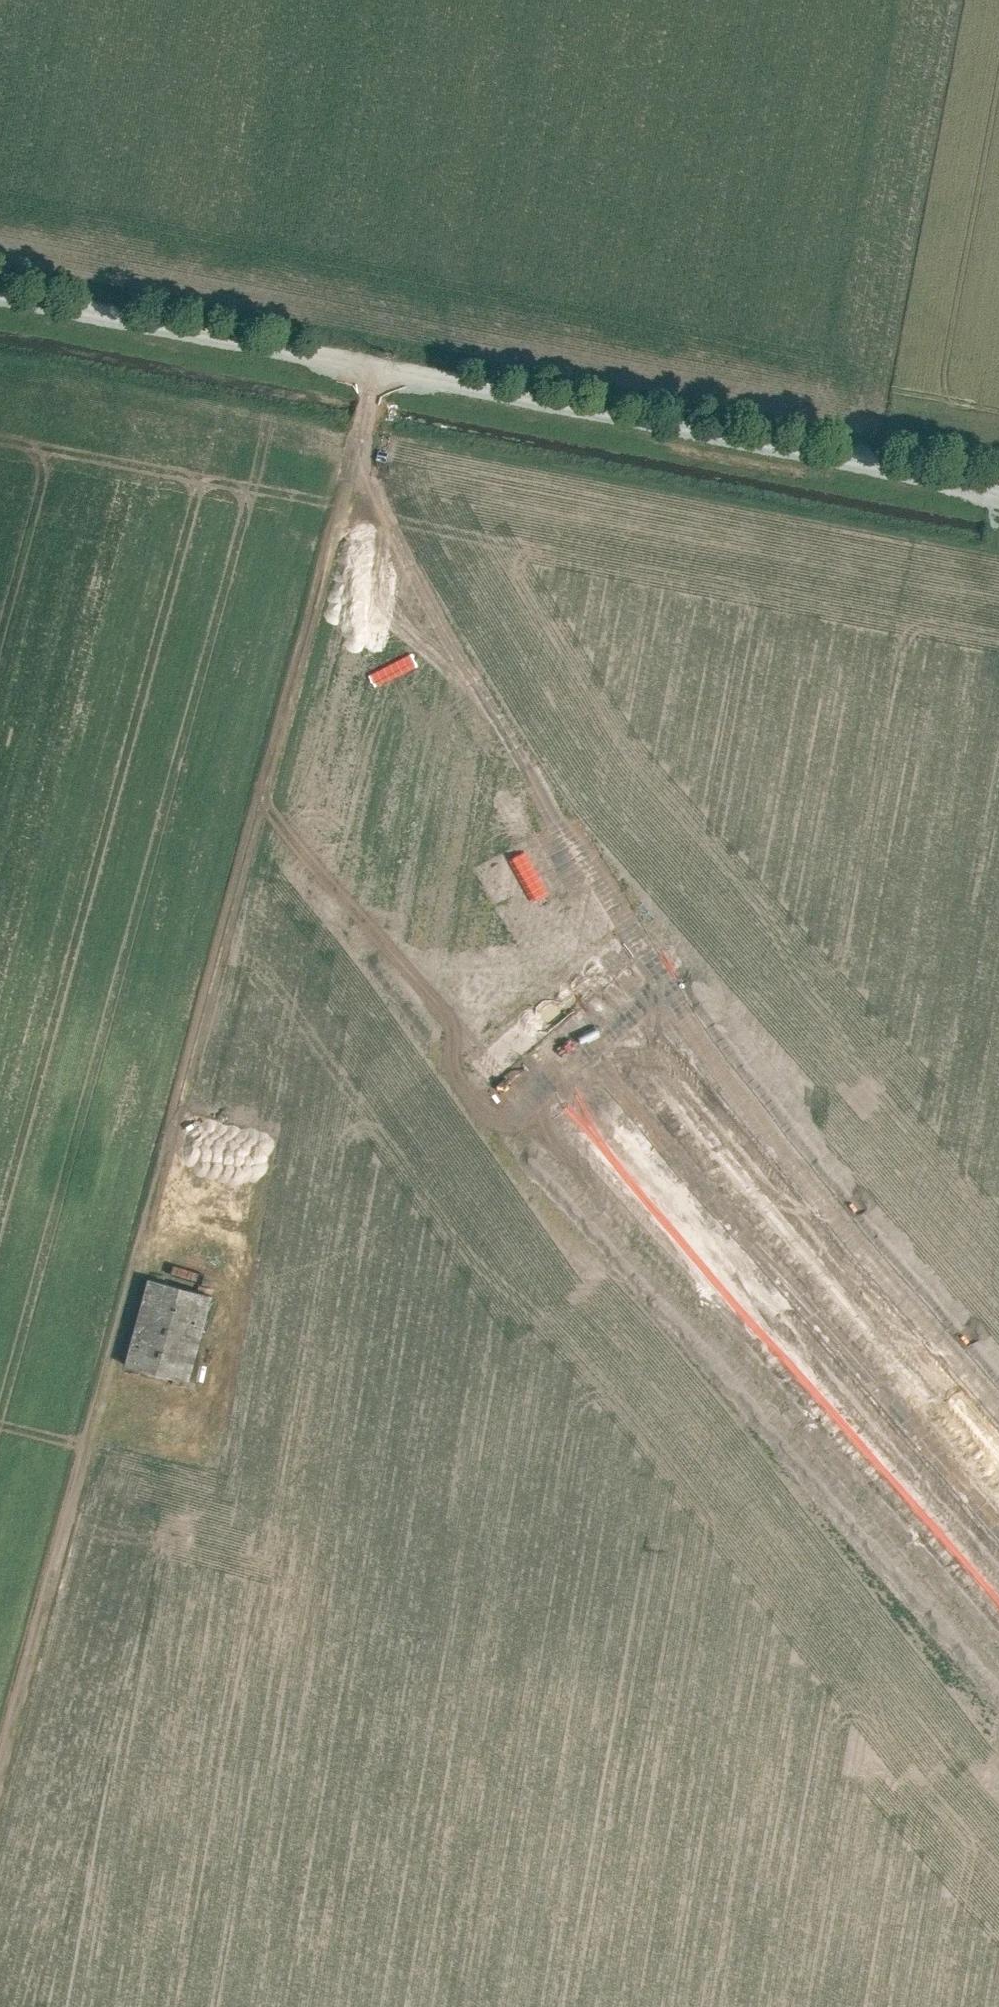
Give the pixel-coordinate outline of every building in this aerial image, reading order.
[(213,1293),(147,1275),(123,1362),(190,1380),(213,1293)]
